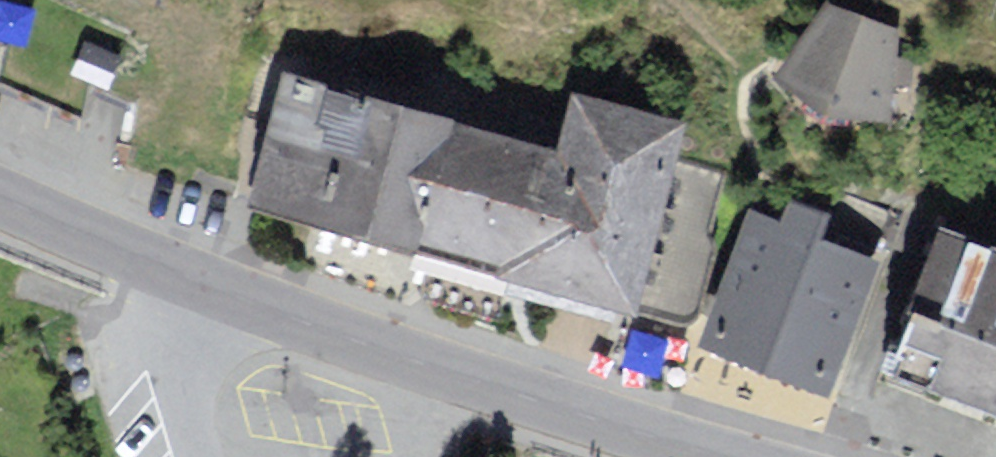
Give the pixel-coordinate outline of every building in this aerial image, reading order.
[(896,30),(830,5),(776,74),(886,125),(896,30)] [(123,60),(88,43),(74,70),(109,87),(123,60)] [(419,243),(422,234),(455,120),(375,96),(374,98),(285,73),(249,194),(419,243)] [(527,251),(511,246),(507,259),(504,269),(629,305),(682,122),(574,90),(557,149),(527,251)] [(511,246),(527,251),(557,149),(455,120),(422,234),(507,259),(511,246)] [(822,237),(833,212),(793,195),(783,219),(754,206),(700,331),(830,386),(883,263),(822,237)] [(944,224),(897,342),(890,359),(995,401),(995,245),(944,224)]
